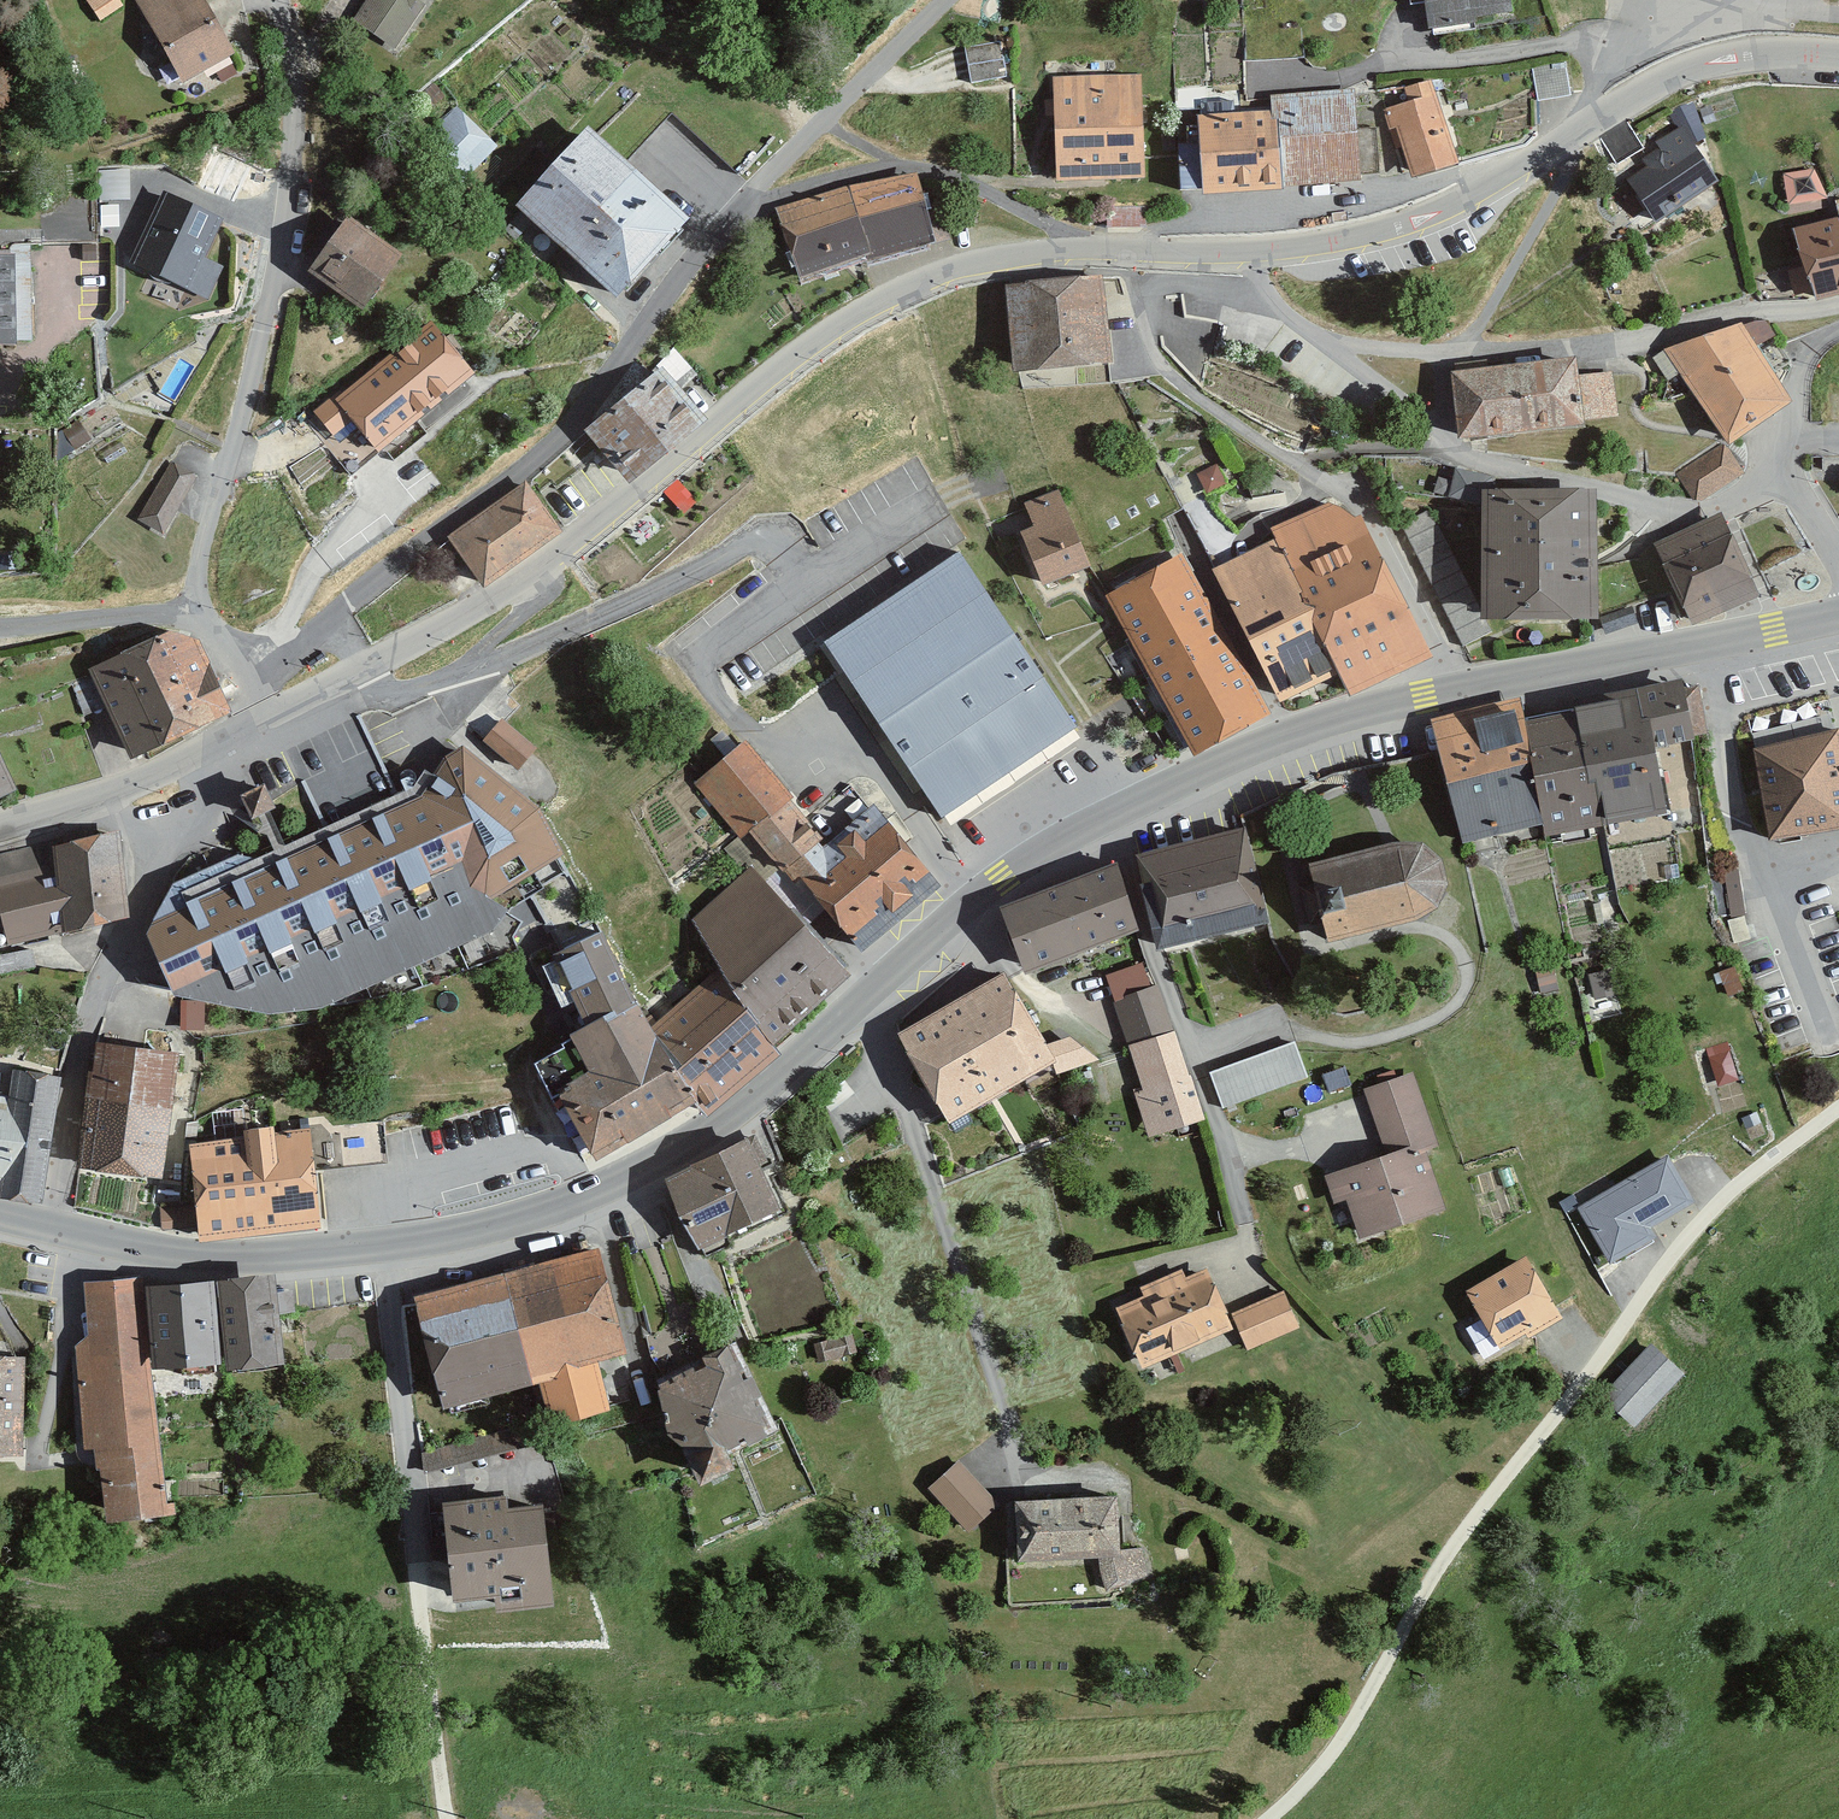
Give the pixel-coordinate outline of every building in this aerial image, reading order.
[(123,8),(118,0),(86,0),(100,22),(123,8)] [(236,56),(204,0),(136,0),(184,85),(236,56)] [(1493,0),(1398,0),(1399,4),(1413,3),(1415,33),(1454,30),(1457,14),(1493,11),(1493,0)] [(997,75),(991,42),(956,48),(961,81),(997,75)] [(1573,91),(1566,58),(1531,65),(1539,98),(1573,91)] [(1140,82),(1053,84),(1056,179),(1143,177),(1140,82)] [(1455,164),(1430,84),(1406,92),(1409,102),(1388,108),(1409,178),(1455,164)] [(1359,183),(1354,95),(1272,99),(1273,116),(1279,191),(1359,183)] [(1670,116),(1677,132),(1656,146),(1659,151),(1643,162),(1648,169),(1629,183),(1656,222),(1719,179),(1694,144),(1707,139),(1693,106),(1670,116)] [(464,182),(495,150),(455,111),(424,143),(464,182)] [(1279,191),(1273,116),(1197,120),(1202,198),(1279,191)] [(617,295),(686,221),(589,129),(520,203),(617,295)] [(1818,164),(1786,170),(1792,200),(1824,194),(1818,164)] [(777,222),(794,281),(931,243),(914,183),(777,222)] [(221,224),(166,199),(134,269),(188,294),(221,224)] [(70,234),(69,206),(45,206),(46,235),(70,234)] [(362,314),(399,261),(345,223),(308,276),(362,314)] [(1796,238),(1814,303),(1838,296),(1838,225),(1796,238)] [(12,262),(0,262),(0,352),(13,352),(12,262)] [(1103,282),(1004,291),(1013,379),(1111,369),(1103,282)] [(384,448),(479,370),(435,317),(321,411),(341,435),(360,419),(384,448)] [(1743,332),(1669,358),(1724,438),(1786,395),(1743,332)] [(1578,362),(1453,375),(1460,444),(1584,431),(1583,425),(1619,421),(1613,372),(1579,375),(1578,362)] [(694,426),(651,372),(585,425),(628,479),(694,426)] [(1744,472),(1726,442),(1678,472),(1697,502),(1744,472)] [(193,474),(166,459),(133,518),(160,533),(193,474)] [(1589,633),(1588,496),(1500,496),(1502,484),(1469,477),(1463,505),(1484,509),(1484,633),(1589,633)] [(547,530),(514,485),(446,535),(479,580),(547,530)] [(1025,506),(1034,530),(1020,536),(1042,590),(1090,571),(1060,493),(1025,506)] [(1269,531),(1275,544),(1339,680),(1347,698),(1428,658),(1357,516),(1328,505),(1269,531)] [(1723,518),(1655,549),(1691,628),(1759,597),(1723,518)] [(1275,544),(1211,575),(1278,709),(1339,680),(1275,544)] [(954,553),(819,645),(940,822),(1075,731),(954,553)] [(1183,557),(1106,599),(1195,761),(1272,718),(1183,557)] [(185,629),(138,653),(183,743),(230,719),(185,629)] [(138,653),(90,677),(135,767),(183,743),(138,653)] [(1636,690),(1647,751),(1656,750),(1695,744),(1683,682),(1636,690)] [(1572,702),(1573,711),(1595,830),(1668,816),(1656,750),(1647,751),(1636,690),(1572,702)] [(1520,701),(1431,722),(1462,846),(1543,829),(1524,721),(1520,701)] [(1573,711),(1524,721),(1543,829),(1545,840),(1595,830),(1573,711)] [(507,713),(488,737),(526,766),(544,743),(507,713)] [(1753,750),(1772,848),(1838,835),(1838,733),(1753,750)] [(746,744),(695,784),(740,842),(748,835),(799,885),(861,957),(940,892),(850,786),(805,821),(746,744)] [(20,793),(0,748),(0,802),(20,793)] [(424,775),(414,791),(254,862),(238,858),(172,886),(153,925),(147,941),(174,1004),(265,1023),(322,1017),(345,1006),(403,996),(519,952),(513,939),(522,924),(505,913),(544,894),(541,887),(564,873),(557,865),(564,861),(540,816),(462,750),(447,762),(431,780),(424,775)] [(277,782),(248,792),(256,815),(285,804),(277,782)] [(1245,833),(1137,860),(1163,956),(1269,929),(1245,833)] [(125,924),(116,835),(59,849),(59,841),(0,855),(0,933),(6,932),(9,946),(63,932),(63,938),(125,924)] [(1395,846),(1307,866),(1324,944),(1415,923),(1438,912),(1449,887),(1443,859),(1422,844),(1395,846)] [(1118,868),(1002,912),(1027,979),(1138,934),(1118,868)] [(692,922),(719,972),(774,1053),(851,981),(805,932),(753,870),(745,876),(692,922)] [(639,1016),(598,935),(553,960),(586,1033),(561,1048),(564,1054),(535,1069),(569,1136),(574,1133),(596,1169),(697,1111),(639,1016)] [(1114,1004),(1151,989),(1142,964),(1106,977),(1114,1004)] [(1595,1010),(1617,1010),(1615,967),(1594,967),(1595,1010)] [(774,1053),(719,972),(639,1016),(697,1111),(703,1117),(774,1053)] [(1055,1062),(1006,979),(898,1043),(947,1126),(1055,1062)] [(1151,989),(1114,1004),(1129,1049),(1175,1035),(1158,986),(1151,989)] [(1175,1035),(1129,1049),(1144,1092),(1136,1094),(1150,1139),(1204,1122),(1175,1035)] [(1731,1037),(1710,1041),(1717,1080),(1738,1076),(1731,1037)] [(1303,1076),(1291,1041),(1204,1071),(1216,1106),(1303,1076)] [(167,1056),(89,1045),(70,1170),(149,1182),(167,1056)] [(1364,1086),(1388,1163),(1425,1151),(1439,1147),(1414,1070),(1364,1086)] [(0,1175),(0,1197),(43,1206),(59,1081),(13,1072),(10,1100),(0,1175)] [(10,1100),(0,1099),(0,1175),(10,1100)] [(219,1139),(164,1144),(173,1234),(303,1222),(295,1131),(249,1136),(248,1127),(218,1130),(219,1139)] [(781,1219),(746,1147),(666,1186),(701,1258),(781,1219)] [(1425,1151),(1388,1163),(1326,1182),(1334,1207),(1346,1203),(1358,1240),(1445,1213),(1425,1151)] [(1667,1157),(1575,1210),(1609,1271),(1657,1243),(1651,1232),(1695,1207),(1667,1157)] [(597,1254),(406,1302),(434,1414),(535,1389),(546,1432),(609,1416),(596,1366),(624,1359),(597,1254)] [(1554,1313),(1520,1256),(1460,1292),(1494,1348),(1554,1313)] [(1230,1330),(1209,1274),(1116,1308),(1136,1364),(1230,1330)] [(152,1376),(146,1291),(145,1282),(84,1287),(88,1338),(75,1349),(83,1454),(95,1454),(96,1474),(101,1474),(107,1530),(168,1525),(152,1376)] [(275,1282),(219,1287),(228,1379),(285,1373),(275,1282)] [(220,1371),(216,1287),(146,1291),(152,1376),(220,1371)] [(1285,1295),(1233,1318),(1249,1352),(1300,1329),(1285,1295)] [(1682,1375),(1648,1345),(1600,1398),(1634,1428),(1682,1375)] [(778,1433),(737,1347),(653,1387),(703,1493),(735,1478),(726,1458),(778,1433)] [(0,1359),(0,1464),(19,1465),(25,1360),(0,1359)] [(997,1505),(957,1464),(927,1494),(968,1535),(997,1505)] [(510,1500),(442,1505),(449,1607),(495,1604),(496,1619),(555,1615),(548,1510),(511,1512),(510,1500)] [(1116,1500),(1014,1502),(1015,1562),(1118,1560),(1116,1500)]
